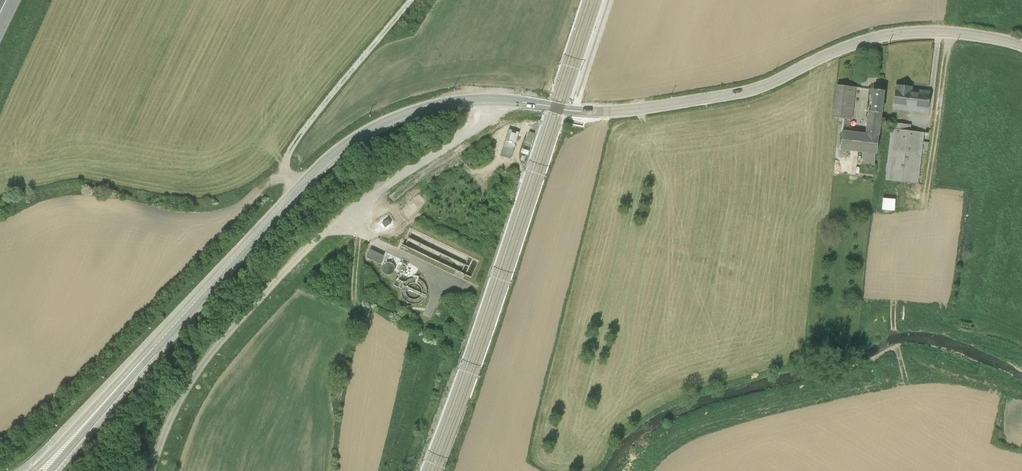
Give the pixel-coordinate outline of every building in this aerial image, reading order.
[(851,119),(855,87),(837,85),(833,117),(851,119)] [(896,86),(893,107),(926,111),(928,92),(910,90),(910,87),(896,86)] [(875,154),(883,90),(873,89),(870,111),(867,110),(865,133),(842,130),(839,150),(863,152),(874,154),(875,154)] [(891,122),(884,180),(917,184),(924,132),(910,130),(911,124),(891,122)] [(530,148),(535,134),(529,132),(525,145),(530,148)] [(874,154),(863,152),(861,163),(873,164),(874,154)] [(894,199),(882,198),(881,209),(894,210),(894,199)] [(383,255),(370,249),(365,258),(378,265),(383,255)]
